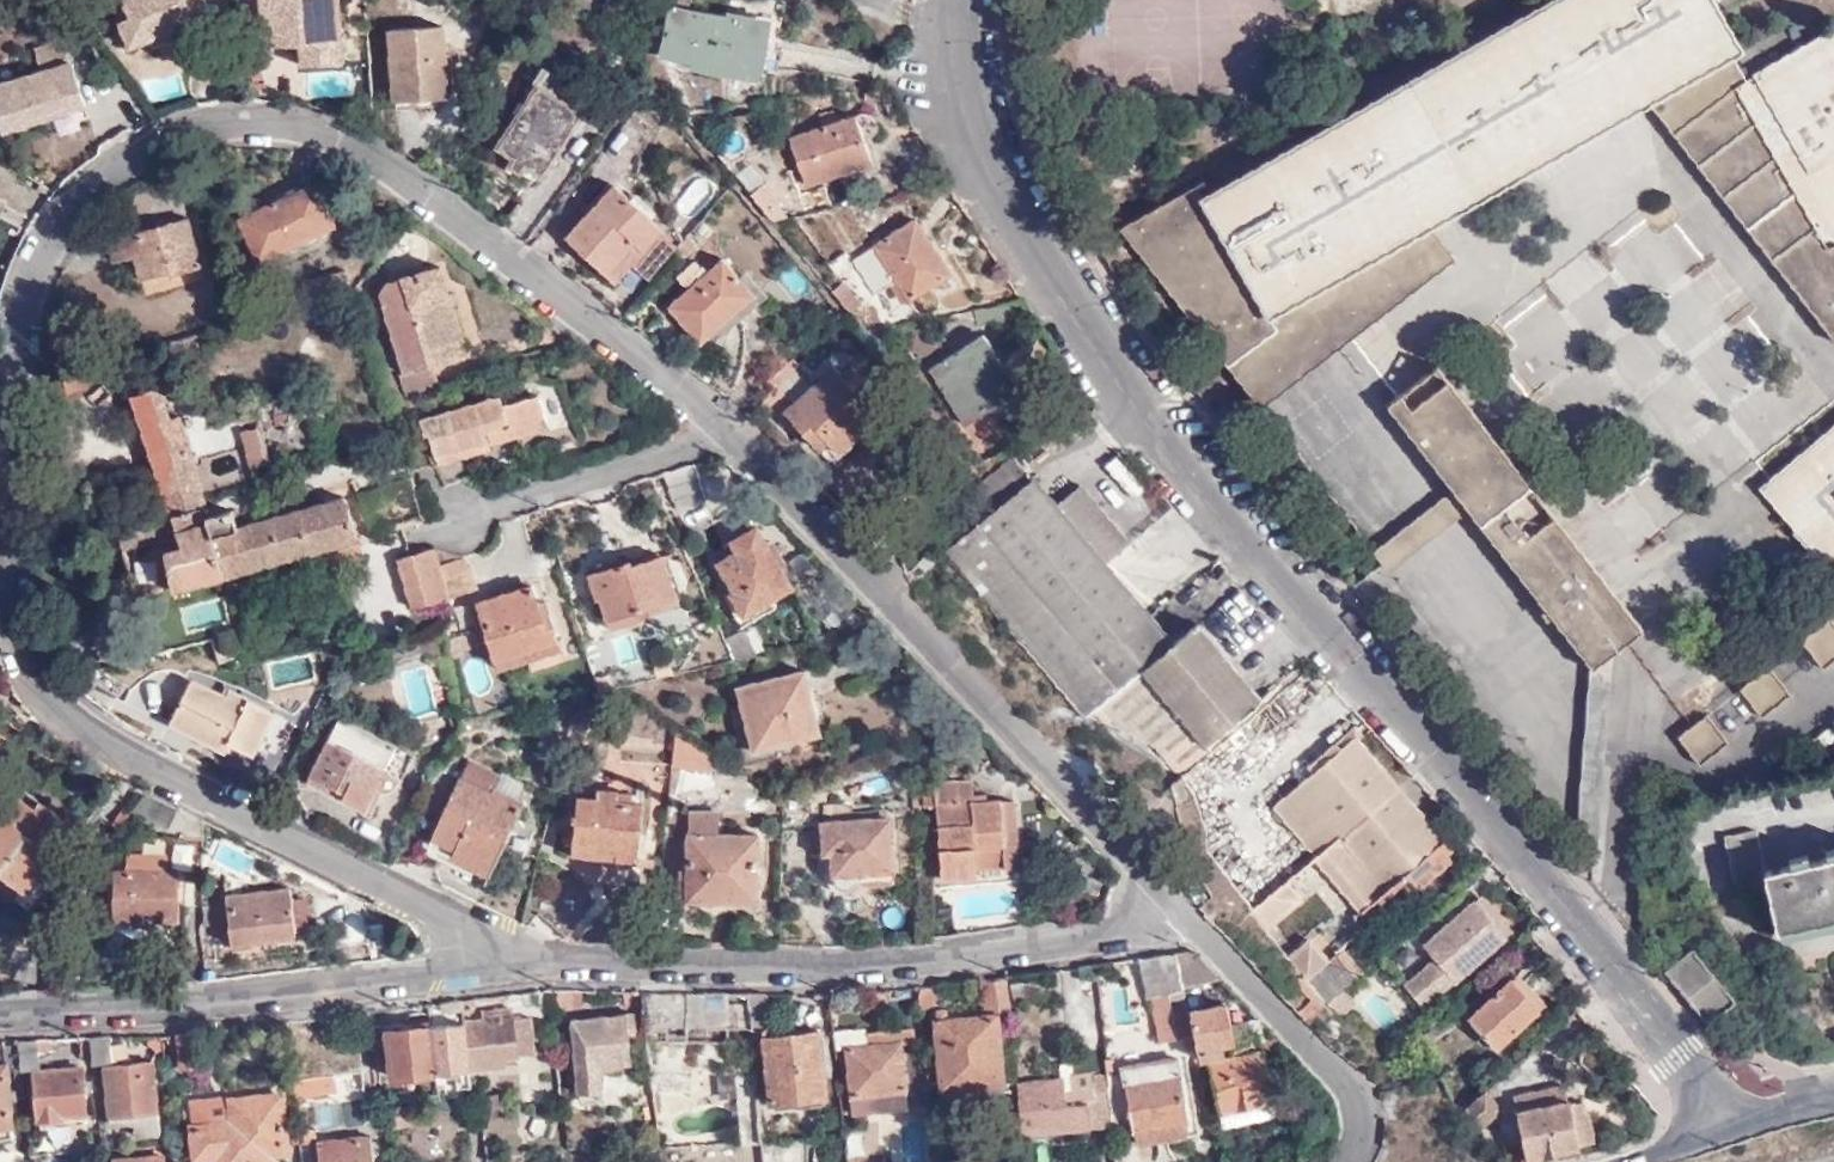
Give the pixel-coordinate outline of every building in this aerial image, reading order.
[(206,0),(126,0),(116,3),(130,41),(177,26),(179,29),(213,18),(206,0)] [(340,0),(264,0),(266,50),(301,48),(301,44),(341,43),(340,0)] [(1228,366),(1277,328),(1269,315),(1387,248),(1430,223),(1477,196),(1647,100),(1671,86),(1731,164),(1816,273),(1795,291),(1833,341),(1833,31),(1747,80),(1731,53),(1740,48),(1713,0),(1556,0),(1436,67),(1202,198),(1196,182),(1121,228),(1228,366)] [(761,73),(770,24),(676,7),(666,55),(761,73)] [(392,23),(395,96),(439,92),(447,91),(447,86),(443,48),(440,19),(392,23)] [(454,47),(443,48),(447,86),(457,85),(454,47)] [(71,63),(0,83),(0,128),(83,106),(71,63)] [(538,169),(583,110),(541,79),(497,139),(538,169)] [(1745,226),(1795,291),(1816,273),(1731,164),(1671,86),(1647,100),(1745,226)] [(439,92),(395,96),(396,105),(439,102),(439,92)] [(872,162),(856,114),(798,132),(814,180),(872,162)] [(334,224),(314,180),(239,215),(259,257),(334,224)] [(566,237),(606,274),(635,243),(642,249),(661,229),(613,185),(566,237)] [(201,265),(187,217),(105,240),(112,262),(133,257),(139,280),(169,271),(170,275),(201,265)] [(950,272),(918,219),(873,245),(908,298),(950,272)] [(1277,328),(1228,366),(1262,410),(1457,256),(1430,223),(1387,248),(1269,315),(1277,328)] [(635,243),(606,274),(615,283),(645,251),(642,249),(635,243)] [(760,300),(739,276),(722,256),(667,308),(701,344),(716,330),(733,314),(739,320),(760,300)] [(404,374),(430,366),(427,352),(455,344),(442,299),(450,296),(441,267),(386,283),(380,291),(404,374)] [(745,271),(739,276),(760,300),(767,294),(745,271)] [(442,299),(455,344),(463,341),(450,296),(442,299)] [(733,314),(716,330),(721,336),(739,320),(733,314)] [(1002,364),(983,335),(925,371),(961,426),(1007,396),(990,370),(1002,364)] [(427,352),(430,366),(459,358),(455,344),(427,352)] [(1600,595),(1632,637),(1643,628),(1562,522),(1440,364),(1428,374),(1504,472),(1600,595)] [(405,396),(437,387),(430,366),(404,374),(399,375),(405,396)] [(876,414),(833,366),(781,411),(825,459),(876,414)] [(87,384),(84,368),(66,372),(70,389),(87,384)] [(1425,451),(1454,488),(1470,508),(1543,603),(1590,664),(1611,690),(1613,653),(1632,637),(1600,595),(1504,472),(1428,374),(1389,404),(1425,451)] [(171,511),(153,517),(164,553),(174,586),(356,535),(344,493),(245,520),(240,507),(219,513),(185,404),(172,407),(165,383),(134,392),(171,511)] [(505,423),(509,435),(548,423),(539,391),(501,401),(498,394),(419,417),(423,432),(430,431),(438,456),(476,444),(479,453),(491,450),(488,442),(484,429),(505,423)] [(488,442),(509,435),(505,423),(484,429),(488,442)] [(1798,532),(1814,518),(1833,542),(1833,428),(1761,490),(1798,532)] [(246,470),(265,467),(260,429),(240,432),(246,470)] [(476,444),(438,456),(440,465),(479,453),(476,444)] [(233,451),(206,455),(209,473),(236,468),(233,451)] [(1172,769),(1175,779),(1265,703),(1173,595),(1150,616),(1107,565),(1130,544),(1080,486),(1057,506),(1014,456),(963,501),(982,523),(946,553),(1080,710),(1092,714),(1155,747),(1163,754),(1170,765),(1172,769)] [(1134,501),(1145,491),(1116,460),(1105,470),(1134,501)] [(651,476),(658,490),(669,487),(675,511),(705,502),(694,464),(651,476)] [(368,531),(424,516),(411,473),(357,489),(368,531)] [(1454,488),(1396,533),(1418,549),(1470,508),(1454,488)] [(164,553),(153,517),(118,528),(123,546),(143,539),(149,558),(164,553)] [(1798,532),(1825,564),(1833,574),(1833,542),(1814,518),(1798,532)] [(792,587),(757,526),(732,539),(739,552),(718,564),(733,591),(730,593),(743,615),(792,587)] [(1418,549),(1396,533),(1374,550),(1390,570),(1418,549)] [(433,548),(432,544),(399,553),(413,603),(425,600),(427,604),(448,598),(433,548)] [(433,548),(448,598),(476,590),(469,568),(464,568),(461,555),(454,554),(433,548)] [(641,605),(642,612),(676,602),(662,556),(633,564),(631,560),(587,573),(593,595),(600,594),(606,616),(641,605)] [(1188,586),(1207,609),(1234,586),(1215,563),(1188,586)] [(556,641),(539,581),(476,600),(493,660),(556,641)] [(177,605),(184,633),(229,622),(222,594),(177,605)] [(644,618),(642,612),(641,605),(606,616),(610,628),(644,618)] [(1833,657),(1833,622),(1828,616),(1800,638),(1822,666),(1833,657)] [(723,644),(739,662),(762,643),(746,624),(723,644)] [(1585,740),(1605,765),(1611,690),(1590,664),(1585,740)] [(1790,693),(1768,665),(1738,687),(1761,716),(1790,693)] [(820,731),(805,670),(738,685),(753,747),(820,731)] [(253,750),(274,708),(226,683),(222,691),(193,677),(171,720),(215,742),(220,734),(253,750)] [(408,773),(421,746),(345,710),(313,770),(348,787),(345,793),(368,805),(388,763),(408,773)] [(1700,765),(1729,741),(1707,714),(1678,737),(1700,765)] [(1440,858),(1451,848),(1354,736),(1272,807),(1363,913),(1400,879),(1412,893),(1445,864),(1440,858)] [(712,753),(678,739),(676,761),(711,764),(712,753)] [(1600,839),(1605,765),(1585,740),(1584,757),(1579,815),(1600,839)] [(488,873),(523,800),(479,778),(475,784),(459,777),(431,836),(453,848),(450,854),(488,873)] [(941,881),(976,879),(975,867),(1004,865),(1003,842),(1019,841),(1016,797),(999,798),(999,801),(987,802),(974,802),(972,779),(923,782),(925,806),(937,804),(941,881)] [(69,823),(25,786),(0,816),(0,870),(26,891),(58,853),(51,845),(69,823)] [(641,861),(647,804),(615,800),(616,790),(595,787),(593,799),(577,797),(573,845),(619,849),(618,859),(641,861)] [(974,802),(987,802),(986,790),(973,791),(974,802)] [(892,877),(887,808),(825,811),(825,822),(820,822),(823,878),(827,878),(831,886),(836,890),(843,890),(848,887),(853,879),(892,877)] [(688,815),(688,830),(687,899),(757,900),(757,834),(719,834),(720,812),(688,812),(688,815)] [(670,815),(668,830),(688,830),(688,815),(670,815)] [(1824,856),(1822,848),(1810,851),(1812,859),(1764,869),(1756,830),(1724,835),(1734,886),(1765,880),(1775,927),(1828,917),(1833,915),(1833,854),(1824,856)] [(1004,865),(1040,862),(1039,839),(1019,841),(1003,842),(1004,865)] [(168,867),(168,852),(126,853),(126,868),(115,868),(115,918),(180,917),(180,868),(168,867)] [(604,896),(575,870),(538,910),(568,936),(604,896)] [(1253,910),(1263,923),(1297,894),(1288,882),(1253,910)] [(228,902),(231,920),(233,943),(296,936),(296,930),(292,897),(290,887),(228,894),(228,902)] [(1481,893),(1474,899),(1506,935),(1513,928),(1481,893)] [(1297,894),(1263,923),(1267,927),(1301,899),(1297,894)] [(292,897),(296,930),(310,927),(306,895),(292,897)] [(1474,899),(1423,944),(1435,957),(1404,984),(1424,1007),(1506,935),(1474,899)] [(204,904),(205,922),(231,920),(228,902),(204,904)] [(1291,958),(1310,980),(1330,962),(1312,941),(1291,958)] [(1666,967),(1708,1020),(1736,997),(1694,944),(1666,967)] [(1339,953),(1358,976),(1365,971),(1346,948),(1339,953)] [(1189,1000),(1183,967),(1180,952),(1139,958),(1147,996),(1151,996),(1170,992),(1179,1038),(1186,1037),(1196,1035),(1189,1000)] [(1310,980),(1328,1002),(1358,976),(1339,953),(1330,962),(1310,980)] [(1222,976),(1208,961),(1183,967),(1189,1000),(1207,997),(1204,981),(1222,976)] [(1498,1048),(1540,1009),(1519,987),(1527,979),(1520,971),(1470,1018),(1498,1048)] [(1012,1008),(1009,976),(986,980),(989,1010),(1012,1008)] [(1034,992),(1031,977),(1014,979),(1016,995),(1034,992)] [(1519,987),(1540,1009),(1548,1002),(1527,979),(1519,987)] [(936,985),(921,987),(922,1002),(937,1001),(936,985)] [(752,993),(643,991),(648,1040),(687,1040),(687,1026),(754,1027),(752,993)] [(1170,992),(1151,996),(1161,1042),(1179,1038),(1170,992)] [(771,993),(752,993),(755,1034),(767,1033),(772,1096),(828,1092),(822,1025),(773,1027),(771,993)] [(1235,1030),(1230,1001),(1196,1008),(1206,1056),(1228,1052),(1224,1032),(1235,1030)] [(485,1017),(466,1019),(471,1066),(519,1061),(512,1005),(485,1007),(485,1017)] [(572,1017),(580,1089),(603,1087),(600,1063),(632,1060),(629,1031),(636,1030),(634,1011),(572,1017)] [(1008,1076),(1002,1014),(940,1019),(946,1082),(1008,1076)] [(471,1066),(466,1019),(434,1023),(439,1070),(471,1066)] [(439,1070),(434,1023),(390,1028),(395,1075),(439,1070)] [(1199,1046),(1196,1035),(1186,1037),(1188,1048),(1199,1046)] [(1293,1052),(1277,1035),(1230,1046),(1233,1057),(1210,1062),(1222,1111),(1276,1098),(1266,1058),(1293,1052)] [(911,1102),(904,1036),(847,1042),(856,1108),(911,1102)] [(40,1063),(38,1037),(19,1038),(22,1064),(40,1063)] [(111,1037),(91,1038),(93,1058),(112,1057),(111,1037)] [(651,1070),(691,1070),(691,1040),(648,1040),(651,1070)] [(1502,1078),(1534,1050),(1535,1049),(1532,1045),(1500,1076),(1502,1078)] [(104,1062),(109,1110),(133,1108),(157,1105),(153,1058),(104,1062)] [(1180,1058),(1109,1069),(1115,1135),(1134,1132),(1136,1145),(1193,1136),(1180,1058)] [(13,1118),(7,1063),(0,1064),(0,1119),(13,1118)] [(89,1107),(85,1063),(30,1069),(35,1116),(53,1115),(53,1111),(89,1107)] [(742,1138),(762,1137),(761,1121),(757,1070),(736,1070),(742,1138)] [(335,1074),(320,1076),(321,1087),(337,1085),(335,1074)] [(320,1076),(295,1079),(296,1096),(322,1094),(321,1087),(320,1076)] [(1067,1077),(1019,1081),(1024,1132),(1111,1123),(1106,1083),(1069,1087),(1067,1077)] [(1590,1142),(1576,1078),(1514,1092),(1529,1154),(1581,1142),(1582,1144),(1590,1142)] [(283,1088),(232,1094),(234,1117),(194,1122),(197,1151),(220,1150),(221,1161),(226,1161),(289,1156),(283,1088)] [(1461,1115),(1489,1090),(1487,1088),(1460,1112),(1461,1115)] [(1470,1135),(1502,1105),(1489,1090),(1461,1115),(1470,1135)] [(1276,1098),(1222,1111),(1225,1126),(1279,1113),(1276,1098)] [(133,1108),(134,1119),(134,1128),(159,1126),(157,1105),(133,1108)] [(133,1108),(109,1110),(110,1121),(134,1119),(133,1108)] [(372,1132),(315,1138),(317,1161),(375,1161),(372,1132)] [(803,1134),(762,1137),(764,1161),(805,1161),(803,1134)] [(658,1144),(660,1161),(764,1161),(762,1137),(742,1138),(658,1144)] [(160,1141),(113,1146),(115,1161),(162,1161),(160,1141)] [(848,1152),(850,1161),(889,1161),(889,1159),(848,1152)]
